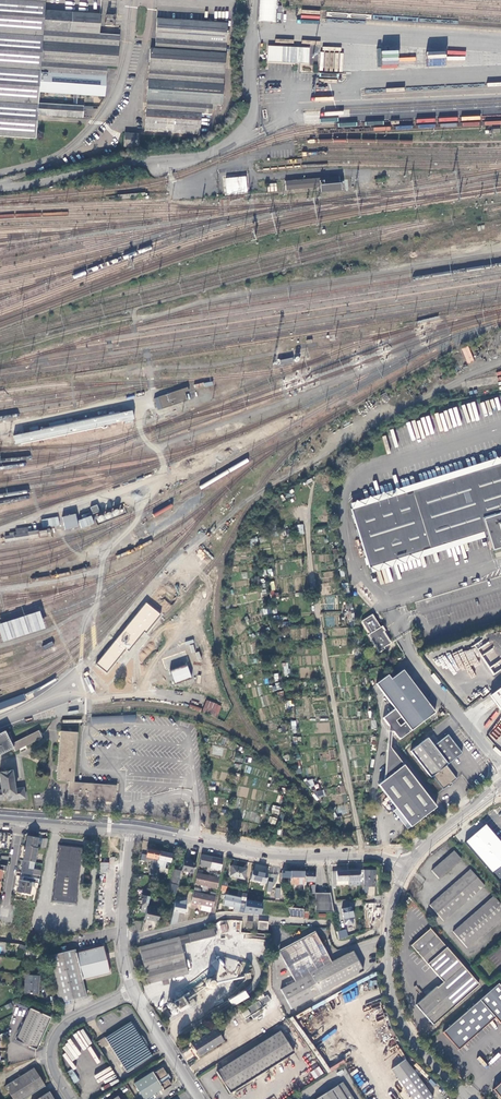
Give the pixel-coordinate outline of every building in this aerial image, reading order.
[(35,139),(36,121),(44,0),(0,0),(0,136),(35,139)] [(277,0),(260,0),(258,20),(275,21),(277,0)] [(58,94),(105,97),(107,66),(117,67),(119,36),(99,34),(100,15),(45,11),(40,93),(50,93),(50,95),(51,95),(51,102),(57,103),(58,94)] [(105,26),(115,27),(115,16),(106,15),(105,26)] [(145,130),(199,134),(201,114),(211,115),(211,109),(217,109),(217,104),(222,105),(228,23),(157,19),(155,49),(150,49),(145,130)] [(309,48),(268,46),(267,61),(308,63),(309,48)] [(399,56),(399,50),(377,50),(377,68),(398,68),(398,61),(416,61),(416,56),(399,56)] [(445,66),(446,52),(428,51),(427,66),(445,66)] [(77,118),(77,117),(83,118),(84,103),(72,103),(72,106),(67,106),(67,105),(66,105),(66,106),(50,105),(50,104),(50,105),(39,104),(38,115),(49,116),(50,116),(66,117),(77,117),(77,118)] [(95,106),(84,106),(84,117),(95,117),(95,106)] [(139,134),(125,134),(124,147),(138,148),(139,134)] [(338,175),(284,180),(285,189),(318,187),(319,193),(340,191),(338,175)] [(248,194),(247,176),(225,178),(226,195),(248,194)] [(383,177),(374,179),(375,185),(384,183),(383,177)] [(205,184),(206,187),(184,190),(186,199),(215,194),(213,183),(205,184)] [(268,183),(268,191),(277,191),(277,183),(268,183)] [(158,397),(162,408),(187,400),(185,393),(188,391),(187,387),(158,397)] [(14,440),(15,444),(135,419),(133,410),(13,436),(14,440)] [(351,509),(368,567),(486,531),(492,550),(500,547),(500,462),(351,509)] [(98,505),(91,506),(92,513),(99,512),(98,505)] [(65,530),(79,527),(76,514),(62,517),(65,530)] [(92,516),(79,519),(81,527),(94,524),(92,516)] [(29,538),(29,539),(50,536),(49,529),(28,533),(27,528),(16,530),(16,532),(9,533),(9,536),(6,536),(6,534),(0,535),(0,543),(29,538)] [(93,663),(103,671),(129,640),(133,635),(151,612),(146,607),(142,611),(138,608),(123,627),(122,626),(116,632),(118,633),(107,646),(107,645),(100,655),(93,663)] [(0,622),(0,634),(0,635),(3,642),(45,628),(43,622),(41,616),(39,609),(0,622)] [(372,614),(361,621),(369,634),(368,635),(379,652),(385,649),(384,648),(391,643),(384,631),(385,631),(382,626),(381,627),(372,614)] [(142,656),(144,658),(144,659),(161,642),(158,639),(141,655),(142,656)] [(122,679),(144,658),(142,656),(120,677),(122,679)] [(170,671),(175,683),(192,677),(187,664),(170,671)] [(126,677),(131,682),(138,675),(134,670),(126,677)] [(435,712),(403,670),(391,679),(388,675),(376,684),(395,709),(383,718),(390,728),(397,737),(399,739),(435,712)] [(490,693),(500,708),(500,685),(490,693)] [(218,717),(221,705),(206,701),(202,713),(218,717)] [(124,715),(92,717),(92,724),(124,723),(124,715)] [(15,752),(42,738),(39,731),(12,744),(6,731),(0,734),(0,755),(14,749),(15,752)] [(67,799),(114,803),(116,786),(74,782),(77,733),(60,732),(57,781),(68,782),(67,799)] [(462,753),(448,735),(434,746),(428,738),(411,751),(431,777),(433,776),(443,789),(448,785),(449,787),(451,785),(452,784),(451,783),(457,779),(446,766),(462,753)] [(410,826),(436,807),(414,778),(389,747),(388,745),(387,744),(385,774),(384,780),(381,782),(378,785),(383,791),(384,792),(384,793),(385,794),(397,808),(410,826)] [(3,800),(3,797),(8,796),(9,801),(25,798),(24,788),(15,789),(11,771),(0,773),(0,779),(2,791),(0,791),(0,800),(3,800)] [(278,815),(280,807),(273,805),(271,812),(278,815)] [(268,823),(275,825),(277,818),(270,816),(268,823)] [(485,825),(464,843),(491,874),(500,866),(500,843),(485,825)] [(28,836),(26,846),(36,848),(38,838),(38,837),(28,836)] [(52,902),(77,905),(79,891),(78,891),(82,855),(83,855),(84,847),(59,844),(52,902)] [(36,848),(26,846),(24,860),(34,862),(35,862),(37,848),(36,848)] [(149,873),(154,874),(159,851),(148,849),(147,854),(146,859),(150,860),(151,858),(156,859),(154,865),(151,865),(149,873)] [(159,851),(154,874),(157,875),(159,867),(165,869),(167,861),(171,862),(172,854),(159,851)] [(438,879),(461,860),(454,851),(431,871),(438,879)] [(209,870),(212,857),(202,854),(199,865),(208,867),(207,869),(209,870)] [(223,859),(212,857),(209,870),(209,873),(212,873),(213,870),(212,870),(212,868),(221,870),(223,859)] [(189,860),(184,859),(182,871),(193,873),(196,863),(189,861),(189,860)] [(34,862),(24,860),(21,876),(23,876),(28,877),(29,874),(36,875),(35,879),(39,879),(41,870),(33,869),(34,862)] [(108,873),(109,863),(101,862),(100,872),(108,873)] [(230,876),(245,879),(247,869),(232,866),(230,876)] [(491,874),(499,882),(500,880),(500,866),(491,874)] [(176,886),(178,886),(182,871),(172,869),(169,883),(175,884),(176,886)] [(268,875),(268,874),(253,870),(251,879),(267,883),(268,875)] [(336,871),(332,871),(332,881),(333,885),(337,884),(337,881),(348,881),(348,870),(336,870),(336,871)] [(348,885),(364,886),(364,871),(348,870),(348,881),(348,885)] [(374,870),(364,870),(364,871),(364,886),(364,893),(367,893),(367,886),(374,886),(374,881),(374,870)] [(444,921),(484,886),(470,870),(430,905),(444,921)] [(285,872),(281,872),(281,878),(290,879),(290,883),(304,883),(304,881),(304,871),(285,871),(285,872)] [(315,871),(304,871),(304,881),(314,881),(315,871)] [(202,874),(198,873),(195,884),(204,886),(203,891),(205,892),(205,891),(208,875),(202,874)] [(215,877),(208,875),(205,891),(207,892),(208,886),(217,888),(219,878),(215,877)] [(28,877),(23,876),(23,880),(31,882),(31,886),(37,888),(39,879),(35,879),(28,877)] [(29,894),(31,886),(31,882),(23,880),(20,880),(18,891),(17,891),(17,892),(29,894)] [(178,889),(176,897),(180,898),(181,897),(183,897),(180,913),(184,914),(188,893),(188,891),(178,889)] [(210,895),(198,893),(194,892),(191,902),(212,907),(215,896),(210,895)] [(330,893),(314,893),(314,894),(314,911),(334,911),(330,893)] [(149,896),(143,894),(142,900),(143,900),(141,910),(142,912),(146,913),(147,906),(149,896)] [(241,898),(225,894),(223,905),(234,907),(233,911),(238,912),(241,898)] [(494,896),(453,931),(467,947),(500,918),(500,905),(494,896)] [(245,901),(243,913),(248,913),(252,913),(254,901),(246,899),(245,901)] [(254,901),(252,913),(257,914),(261,914),(263,903),(254,901)] [(375,903),(368,903),(368,916),(380,916),(381,908),(375,908),(375,903)] [(147,906),(146,913),(144,919),(158,922),(161,909),(147,906)] [(304,908),(289,907),(291,917),(304,917),(304,908)] [(351,907),(341,909),(343,920),(344,923),(345,924),(352,924),(353,920),(351,907)] [(374,920),(364,920),(364,930),(373,927),(374,920)] [(219,932),(228,932),(228,921),(219,921),(219,932)] [(144,973),(183,962),(179,945),(214,936),(212,928),(161,942),(157,943),(138,947),(139,952),(144,973)] [(346,928),(337,930),(339,938),(348,935),(346,928)] [(479,983),(430,928),(411,945),(443,982),(437,987),(436,986),(415,1004),(432,1023),(479,983)] [(290,1009),(363,969),(353,950),(331,961),(315,932),(278,952),(294,981),(280,989),(290,1009)] [(82,981),(109,975),(103,949),(76,955),(82,981)] [(85,998),(82,981),(76,955),(75,950),(67,952),(62,953),(48,956),(58,1004),(79,999),(85,998)] [(187,974),(183,962),(144,973),(147,984),(187,974)] [(23,993),(36,994),(38,976),(25,975),(23,993)] [(442,1031),(458,1049),(495,1017),(500,1024),(500,985),(499,983),(442,1031)] [(241,992),(226,1001),(230,1007),(245,998),(241,992)] [(245,1018),(251,1015),(253,1019),(259,1014),(257,1010),(271,1001),(268,995),(241,1013),(245,1018)] [(180,1010),(189,1004),(183,996),(174,1002),(180,1010)] [(14,1040),(34,1050),(48,1019),(30,1010),(14,1040)] [(104,1037),(126,1071),(151,1055),(129,1021),(104,1037)] [(190,1043),(199,1056),(223,1041),(214,1028),(190,1043)] [(230,1093),(293,1052),(280,1031),(216,1072),(230,1093)] [(475,1036),(466,1044),(469,1047),(477,1039),(475,1036)] [(398,1077),(406,1088),(414,1098),(431,1098),(433,1098),(404,1059),(391,1069),(398,1077)] [(144,1098),(145,1098),(162,1088),(163,1090),(171,1084),(168,1079),(167,1079),(165,1076),(168,1074),(162,1066),(153,1072),(152,1071),(134,1083),(144,1098)] [(310,1072),(315,1079),(324,1073),(319,1066),(310,1072)] [(46,1085),(34,1068),(5,1086),(14,1098),(24,1098),(46,1085)] [(71,1069),(67,1072),(74,1083),(79,1080),(71,1069)] [(492,1089),(500,1098),(500,1081),(492,1089)] [(341,1082),(315,1098),(352,1098),(341,1082)]
